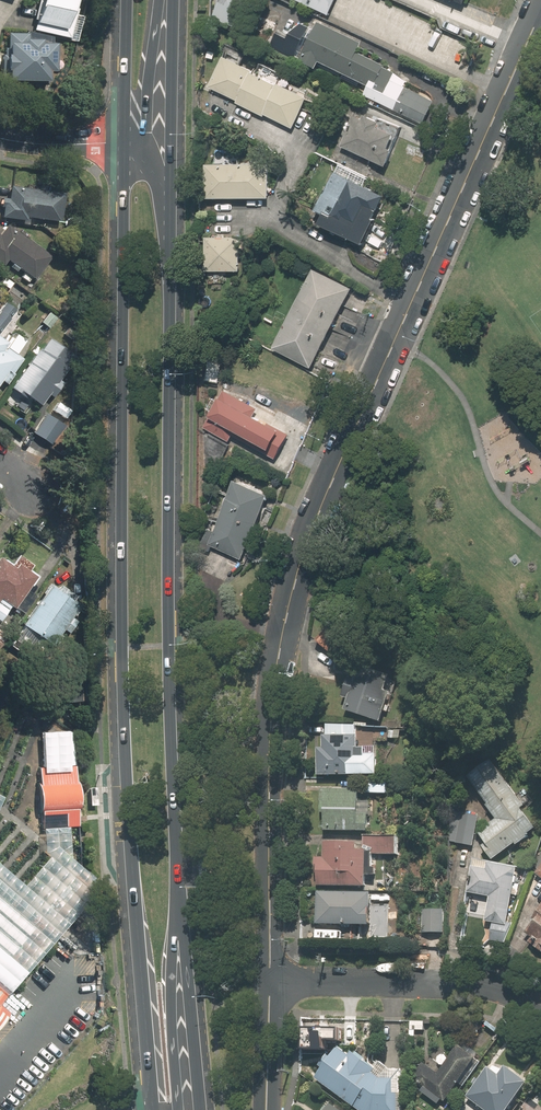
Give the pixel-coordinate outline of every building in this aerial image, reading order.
[(69,38),(79,0),(43,0),(35,29),(69,38)] [(213,14),(246,30),(259,0),(220,0),(213,14)] [(330,13),(337,0),(302,0),(330,13)] [(363,41),(321,19),(301,58),(315,65),(319,58),(346,72),(345,76),(362,85),(364,82),(373,87),(368,98),(422,126),(437,99),(392,75),(396,69),(359,49),(363,41)] [(29,38),(29,33),(10,32),(7,70),(10,70),(10,79),(50,81),(51,71),(56,71),(57,43),(42,42),(42,39),(29,38)] [(238,103),(266,116),(268,113),(296,126),(311,93),(229,54),(213,87),(240,100),(238,103)] [(345,145),(389,165),(397,148),(394,147),(402,128),(361,110),(345,145)] [(274,197),(273,163),(218,164),(218,197),(274,197)] [(336,171),(319,210),(350,223),(351,220),(363,225),(370,209),(379,213),(388,193),(336,171)] [(10,199),(3,198),(2,206),(5,207),(3,217),(26,221),(27,216),(61,222),(65,194),(12,185),(10,199)] [(5,265),(9,259),(36,279),(53,256),(9,224),(1,235),(0,235),(0,261),(5,265)] [(212,231),(210,271),(241,272),(243,233),(212,231)] [(317,268),(303,295),(341,314),(355,288),(317,268)] [(303,295),(289,321),(327,341),(341,314),(303,295)] [(50,312),(42,322),(50,328),(58,318),(50,312)] [(289,321),(275,348),(314,368),(327,341),(289,321)] [(8,341),(0,335),(0,385),(3,381),(7,384),(25,358),(18,353),(26,341),(14,333),(8,341)] [(54,398),(65,382),(61,379),(78,355),(50,336),(42,349),(40,347),(11,388),(41,408),(50,395),(54,398)] [(256,414),(260,406),(226,388),(204,429),(229,442),(233,434),(280,460),(294,434),(256,414)] [(54,445),(66,425),(46,413),(34,433),(54,445)] [(218,529),(211,526),(201,548),(212,552),(215,545),(245,558),(274,490),(241,476),(218,529)] [(2,623),(14,607),(16,609),(39,577),(30,571),(35,564),(22,555),(17,561),(4,551),(0,556),(0,622),(2,623)] [(57,585),(51,581),(43,592),(44,593),(25,624),(15,640),(46,660),(65,630),(70,633),(87,606),(77,600),(82,591),(62,578),(57,585)] [(328,622),(314,638),(335,657),(349,641),(328,622)] [(0,630),(0,651),(10,636),(0,630)] [(349,698),(346,709),(384,722),(395,689),(391,688),(395,675),(371,667),(368,677),(353,673),(345,696),(349,698)] [(358,735),(358,724),(329,724),(329,734),(325,734),(325,748),(320,748),(319,774),(381,775),(381,753),(373,753),(374,736),(358,735)] [(67,804),(65,755),(26,757),(28,805),(67,804)] [(516,843),(518,845),(534,834),(532,832),(540,826),(493,758),(469,775),(499,818),(491,823),(493,827),(482,834),(488,842),(484,845),(494,859),(516,843)] [(377,780),(366,779),(365,792),(390,793),(390,784),(377,783),(377,780)] [(327,831),(373,832),(373,800),(362,800),(362,788),(324,788),(324,813),(327,813),(327,831)] [(397,855),(397,836),(365,835),(365,848),(359,848),(359,841),(327,840),(327,856),(317,856),(316,872),(322,873),(321,885),(369,886),(369,854),(397,855)] [(473,893),(492,895),(490,921),(495,922),(494,930),(513,932),(520,866),(490,863),(490,869),(476,868),(473,893)] [(386,898),(383,898),(383,894),(375,894),(375,892),(321,891),(320,923),(388,925),(388,904),(385,904),(386,898)] [(447,908),(439,908),(427,916),(426,931),(445,932),(447,908)] [(526,932),(540,942),(540,910),(526,932)] [(0,983),(0,1024),(11,1011),(2,1004),(11,993),(10,991),(0,983)] [(425,1086),(422,1091),(440,1104),(444,1099),(448,1102),(479,1056),(460,1043),(440,1072),(425,1062),(413,1078),(425,1086)] [(384,1078),(378,1073),(381,1068),(355,1050),(353,1054),(339,1045),(331,1057),(325,1053),(318,1064),(324,1068),(317,1079),(357,1105),(362,1109),(402,1109),(403,1079),(384,1078)] [(508,1064),(502,1073),(490,1065),(468,1097),(488,1109),(511,1109),(532,1080),(508,1064)] [(335,1101),(332,1105),(328,1102),(322,1109),(346,1109),(335,1101)] [(529,1102),(522,1109),(540,1109),(540,1106),(539,1109),(529,1102)]
